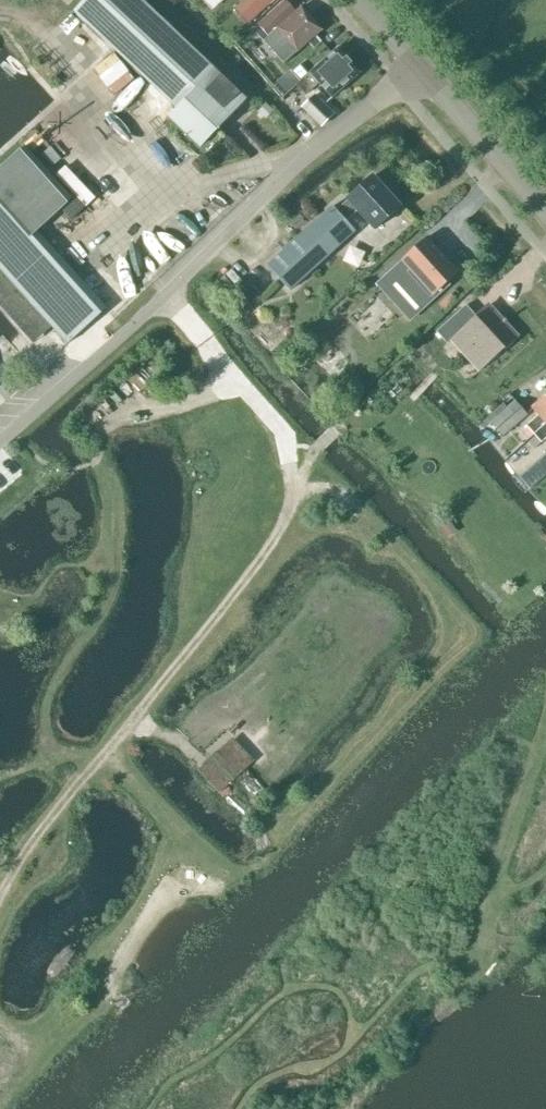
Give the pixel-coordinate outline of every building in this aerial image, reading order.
[(140,0),(86,0),(74,13),(176,109),(167,118),(199,148),(246,99),(140,0)] [(247,24),(273,0),(243,0),(233,9),(247,24)] [(261,28),(255,33),(283,64),(297,52),(321,30),(301,7),(296,12),(286,1),(258,25),(261,28)] [(359,73),(337,48),(297,85),(306,95),(319,83),(332,98),(359,73)] [(302,108),(321,126),(333,114),(314,95),(302,108)] [(266,118),(272,111),(265,104),(259,111),(266,118)] [(0,169),(0,269),(67,344),(106,309),(36,231),(72,199),(25,147),(0,169)] [(372,177),(348,199),(350,202),(338,213),(333,207),(267,266),(290,291),(355,231),(346,221),(358,210),(375,229),(399,208),(372,177)] [(427,238),(375,284),(377,286),(380,284),(386,291),(396,282),(419,308),(446,284),(448,287),(450,285),(448,283),(459,273),(427,238)] [(450,293),(438,304),(446,312),(457,302),(450,293)] [(488,305),(471,321),(461,310),(436,332),(447,343),(451,340),(479,371),(492,359),(517,336),(504,323),(506,321),(505,319),(503,321),(488,305)] [(545,423),(545,394),(531,408),(538,416),(526,426),(534,434),(545,423)] [(528,415),(515,400),(507,407),(503,403),(486,417),(503,436),(528,415)] [(534,434),(541,442),(545,438),(545,423),(534,434)] [(536,460),(545,472),(545,452),(536,460)]
